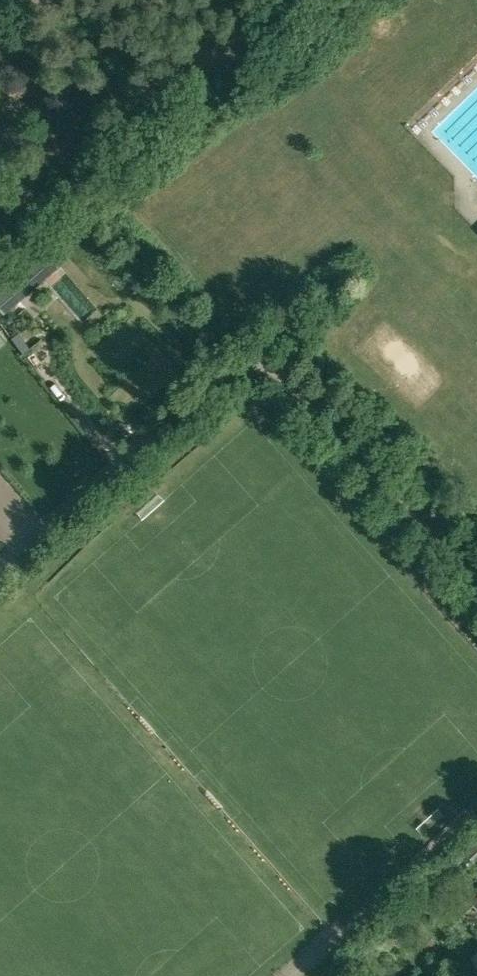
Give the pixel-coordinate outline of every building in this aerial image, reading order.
[(48,248),(0,294),(0,302),(7,310),(59,260),(48,248)] [(476,835),(461,849),(474,862),(476,860),(476,836),(476,835)]
